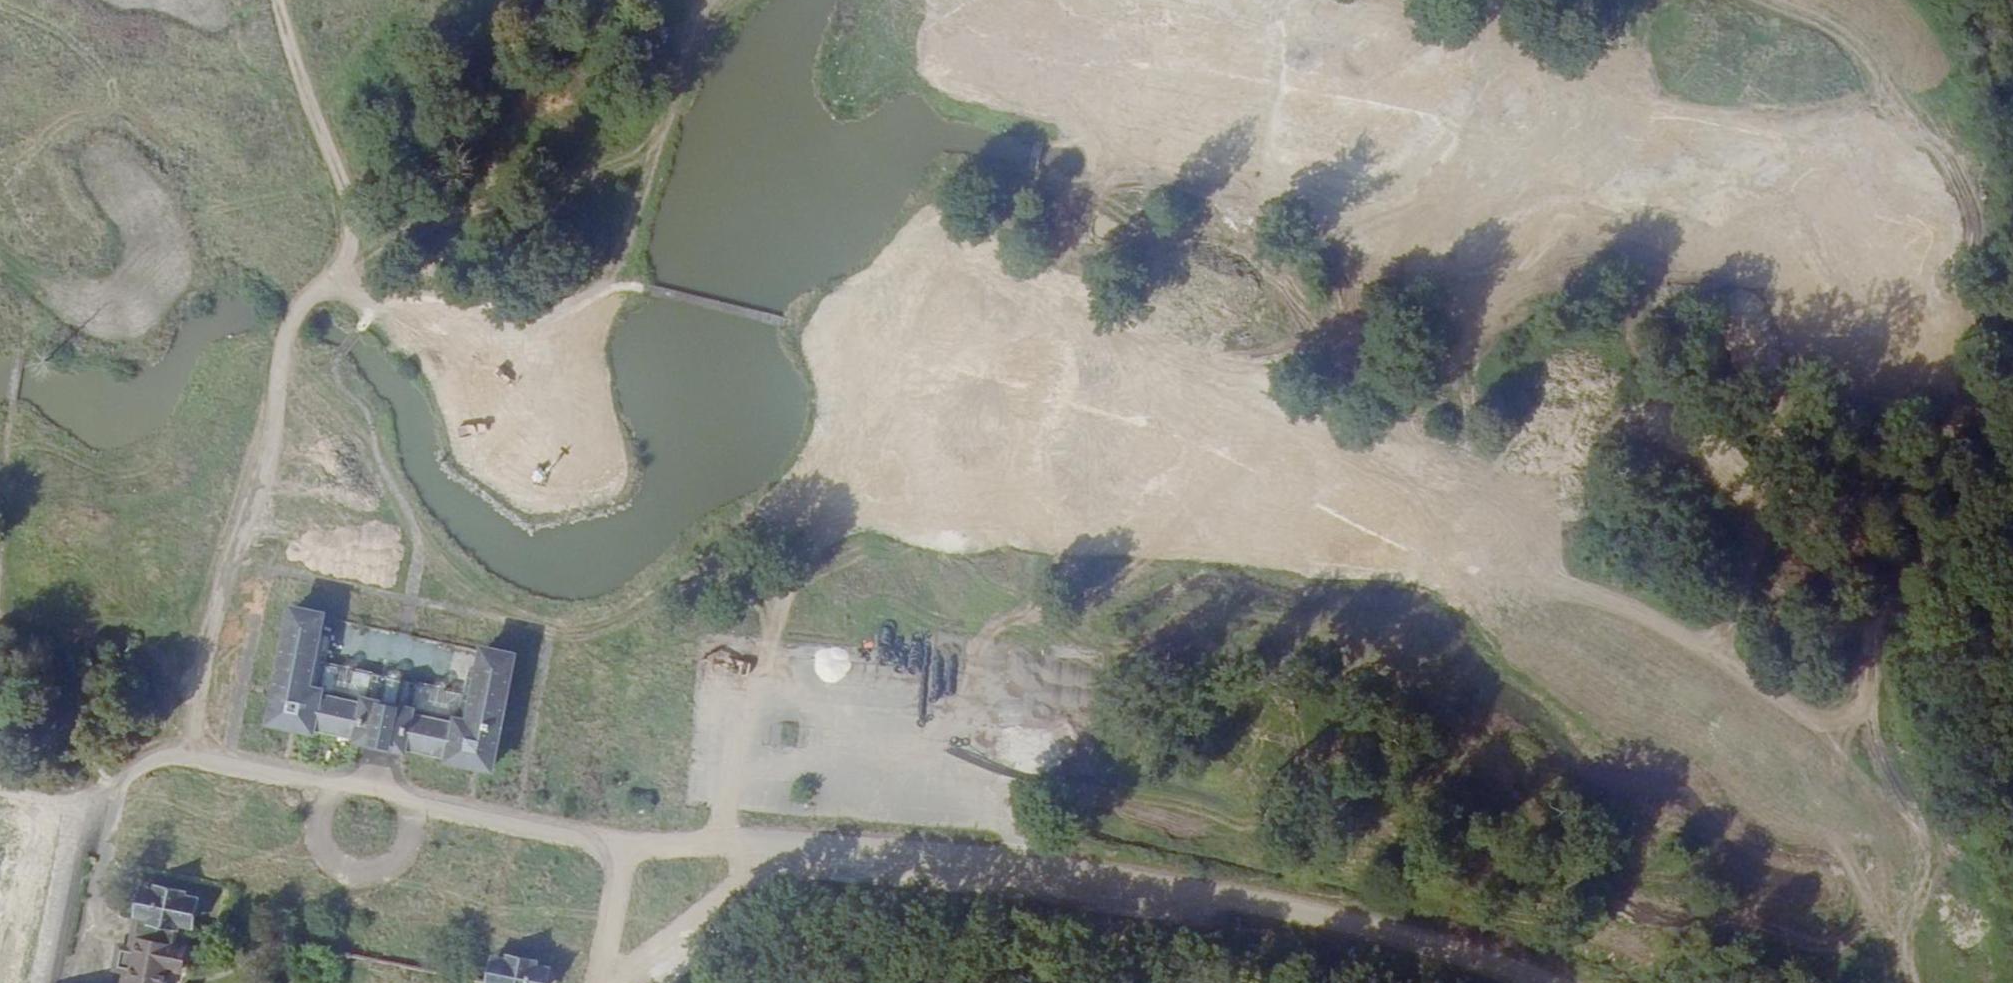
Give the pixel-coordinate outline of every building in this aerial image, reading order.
[(276,726),(500,770),(521,660),(487,653),(474,724),(314,694),(329,622),(296,615),(276,726)] [(358,670),(351,696),(410,710),(417,683),(358,670)] [(164,897),(149,893),(143,920),(188,927),(204,930),(210,904),(188,899),(189,894),(166,889),(164,897)] [(143,920),(131,982),(177,982),(179,973),(192,975),(198,945),(185,943),(188,927),(143,920)] [(501,964),(498,982),(549,982),(551,973),(534,970),(535,963),(513,959),(513,967),(501,964)]
